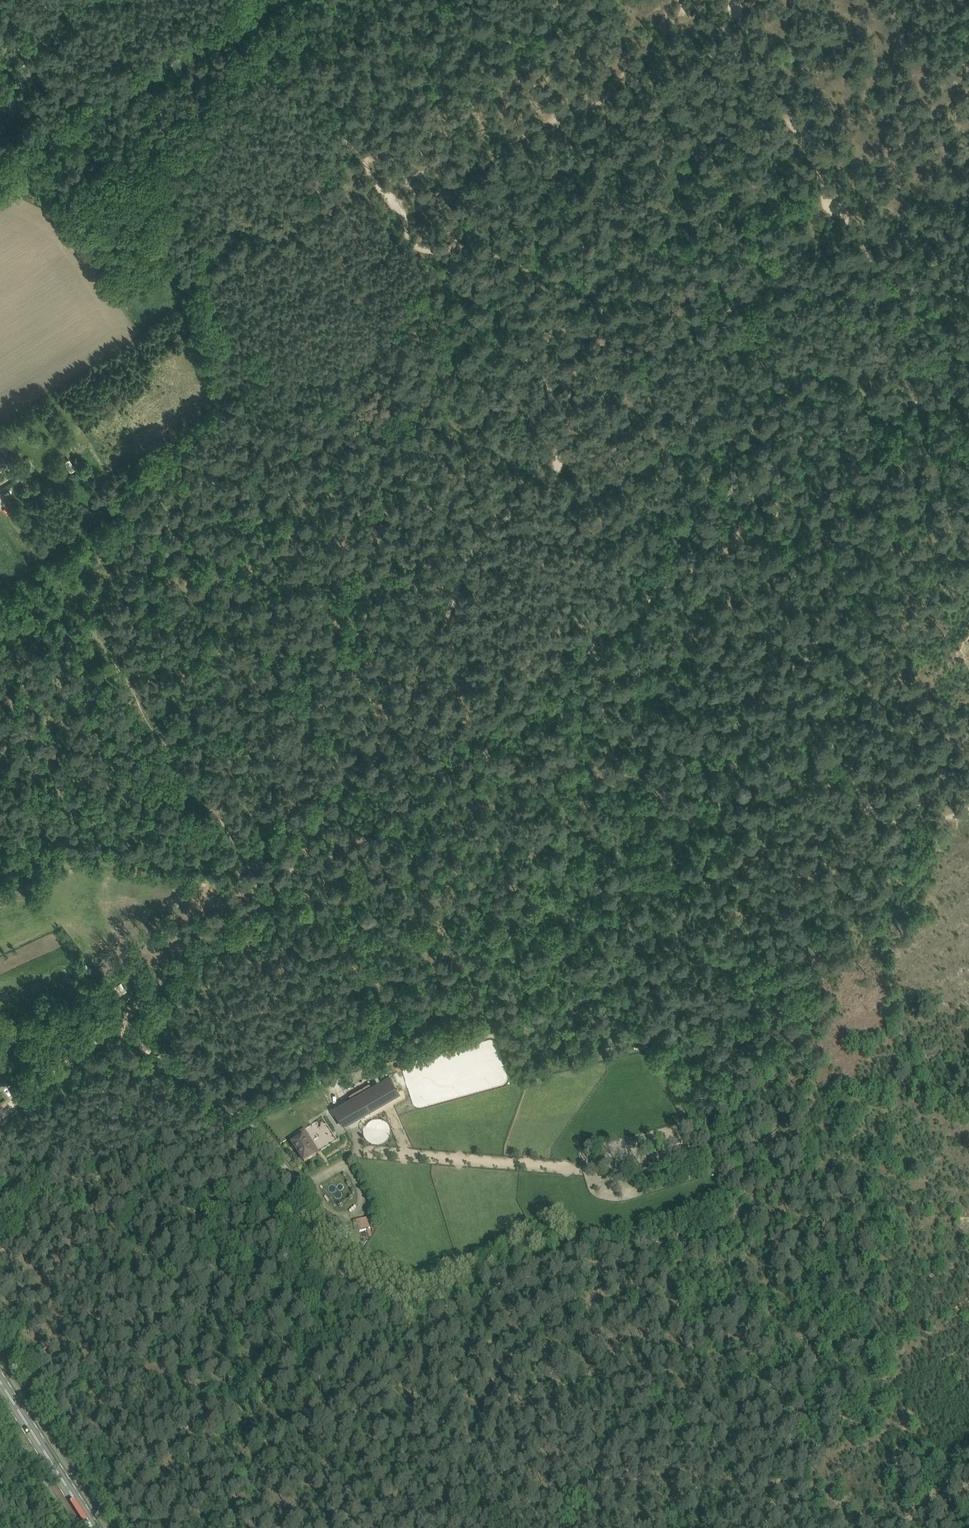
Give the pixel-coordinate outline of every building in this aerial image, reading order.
[(45,419),(47,416),(46,412),(42,410),(39,413),(40,418),(45,419)] [(17,454),(9,442),(0,449),(0,465),(17,454)] [(70,472),(76,468),(69,458),(64,462),(70,472)] [(30,472),(26,466),(19,471),(14,474),(17,480),(22,477),(30,472)] [(0,1013),(0,1023),(10,1023),(10,1013),(0,1013)] [(0,1089),(16,1077),(8,1067),(0,1073),(0,1089)] [(389,1074),(370,1085),(350,1097),(330,1109),(340,1127),(400,1093),(389,1074)] [(305,1162),(313,1157),(321,1152),(306,1129),(290,1140),(305,1162)] [(372,1229),(371,1227),(370,1219),(355,1222),(357,1233),(372,1229)]
